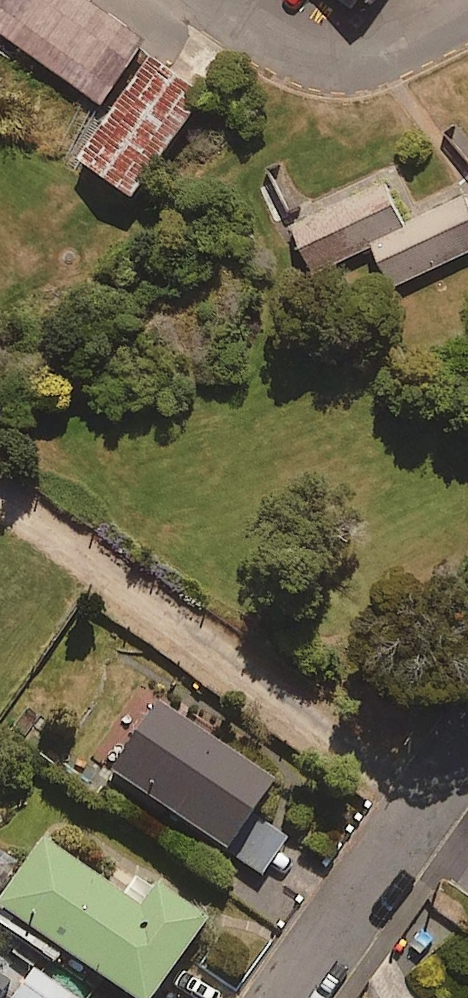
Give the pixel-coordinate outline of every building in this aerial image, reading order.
[(97,108),(144,43),(84,0),(0,0),(0,37),(97,108)] [(103,113),(74,153),(128,193),(201,94),(147,54),(103,113)] [(287,226),(311,275),(369,248),(388,288),(467,250),(467,205),(465,198),(403,227),(382,181),(287,226)] [(268,779),(151,697),(103,765),(258,874),(285,836),(247,809),(268,779)] [(40,834),(0,889),(0,926),(48,960),(59,945),(132,997),(138,997),(197,915),(131,867),(116,889),(40,834)] [(28,968),(7,997),(9,997),(71,997),(28,968)]
